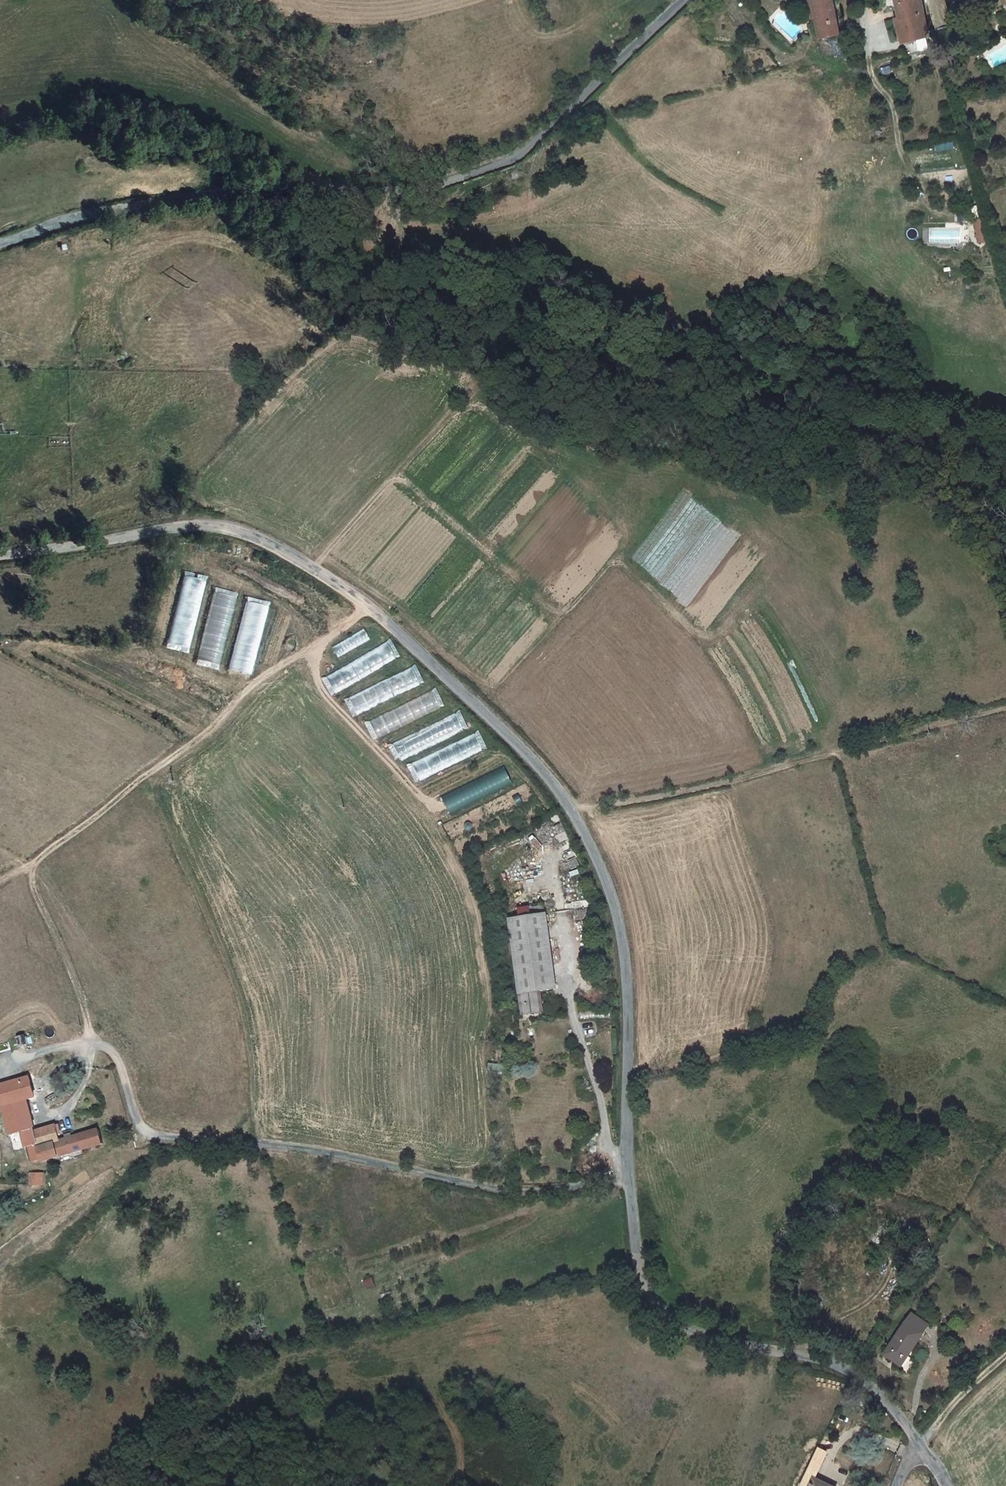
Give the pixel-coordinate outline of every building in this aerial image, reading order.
[(830,44),(851,39),(842,0),(819,0),(830,44)] [(913,11),(907,12),(914,38),(927,34),(937,32),(940,31),(932,0),(910,0),(913,11)] [(946,22),(962,17),(957,0),(940,0),(946,22)] [(937,32),(927,34),(930,44),(933,46),(938,44),(940,41),(937,32)] [(987,241),(981,219),(973,222),(979,243),(987,241)] [(0,381),(0,391),(12,381),(7,375),(0,381)] [(221,664),(234,597),(214,593),(208,626),(203,652),(206,653),(205,661),(221,664)] [(334,690),(359,679),(355,670),(347,673),(344,669),(328,676),(334,690)] [(542,915),(504,920),(517,1014),(540,1012),(536,990),(552,989),(542,915)] [(111,1140),(61,1147),(59,1135),(37,1138),(36,1134),(20,1136),(23,1152),(38,1150),(41,1166),(113,1155),(111,1140)] [(59,1175),(42,1178),(43,1192),(62,1190),(59,1175)] [(929,1312),(899,1356),(915,1364),(921,1352),(925,1355),(946,1323),(929,1312)]
